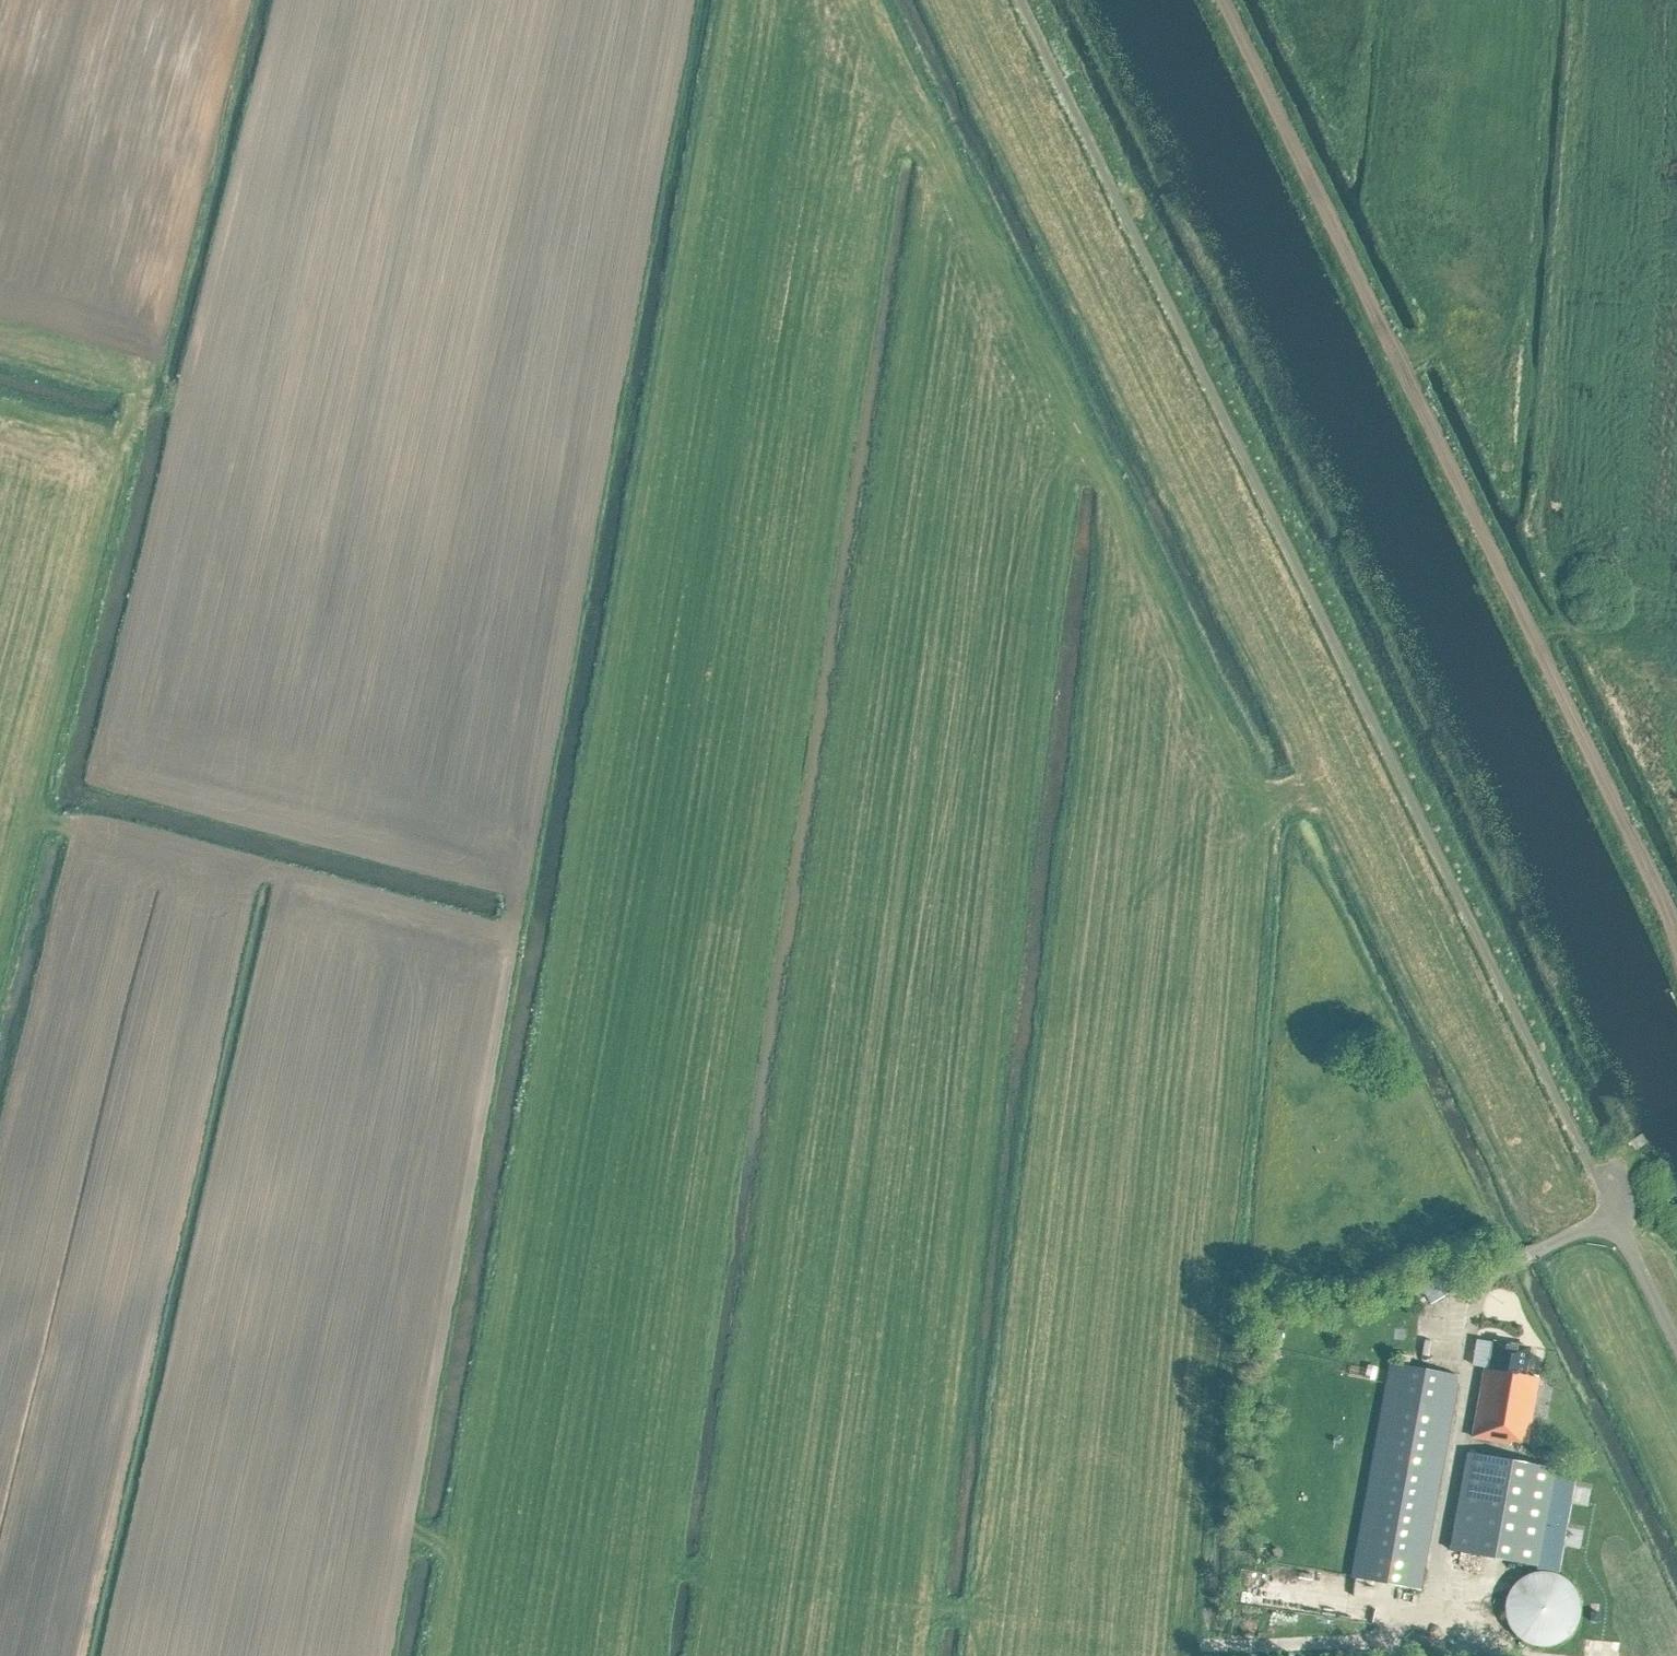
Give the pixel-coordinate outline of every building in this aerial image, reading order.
[(1430,1304),(1453,1290),(1438,1269),(1417,1282),(1430,1304)] [(1524,1375),(1528,1347),(1493,1342),(1489,1370),(1484,1369),(1472,1436),(1508,1443),(1509,1440),(1526,1443),(1538,1378),(1524,1375)] [(1418,1589),(1421,1574),(1457,1375),(1391,1363),(1352,1577),(1418,1589)] [(1575,1572),(1592,1475),(1467,1452),(1450,1550),(1575,1572)] [(1548,1572),(1543,1571),(1538,1572),(1532,1572),(1527,1574),(1523,1576),(1518,1579),(1514,1583),(1511,1587),(1508,1591),(1506,1596),(1504,1601),(1504,1607),(1504,1612),(1504,1617),(1506,1622),(1508,1627),(1511,1632),(1514,1636),(1518,1639),(1523,1642),(1527,1644),(1532,1646),(1538,1647),(1543,1647),(1548,1647),(1553,1645),(1558,1643),(1563,1641),(1567,1637),(1571,1634),(1574,1629),(1576,1625),(1578,1620),(1579,1615),(1580,1609),(1579,1604),(1578,1599),(1576,1594),(1574,1589),(1571,1585),(1567,1581),(1563,1578),(1558,1575),(1553,1573),(1548,1572)]
